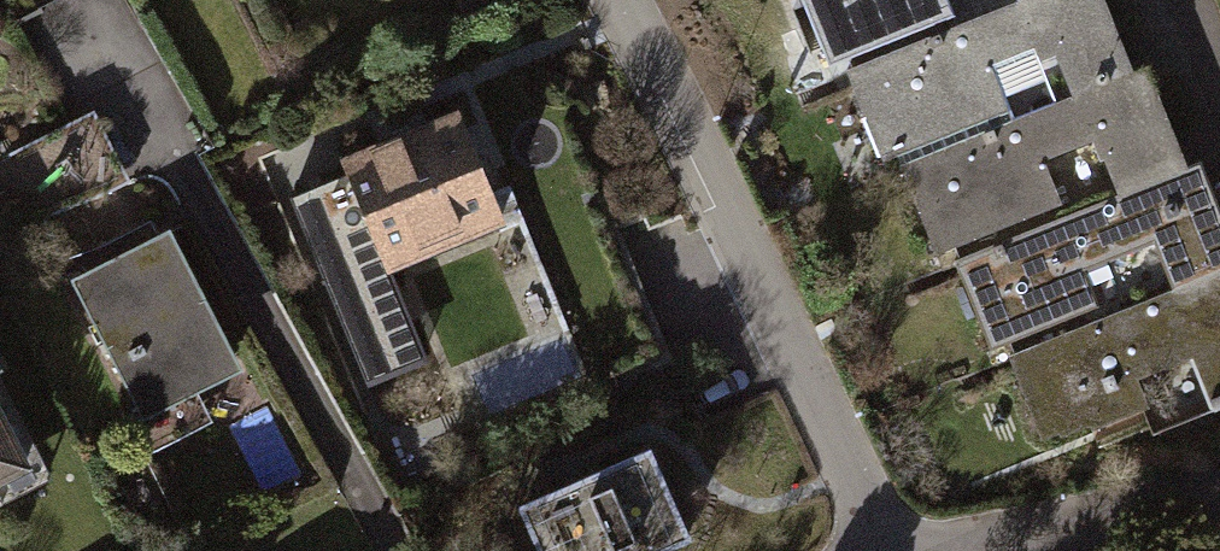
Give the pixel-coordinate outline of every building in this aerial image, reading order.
[(822,76),(840,68),(1013,0),(792,0),(822,76)] [(840,68),(880,169),(893,164),(1124,72),(1095,0),(1013,0),(840,68)] [(55,59),(0,87),(0,114),(52,217),(118,184),(55,59)] [(1135,68),(1124,72),(893,164),(933,263),(944,258),(1175,165),(1135,68)] [(467,120),(351,159),(392,279),(508,239),(467,120)] [(944,258),(987,364),(998,354),(1219,268),(1219,227),(1194,158),(1175,165),(944,258)] [(160,231),(62,282),(133,417),(231,365),(160,231)] [(998,354),(1042,467),(1219,398),(1219,268),(998,354)] [(465,469),(504,550),(670,550),(678,547),(609,401),(465,469)] [(13,463),(0,440),(0,471),(13,463)]
